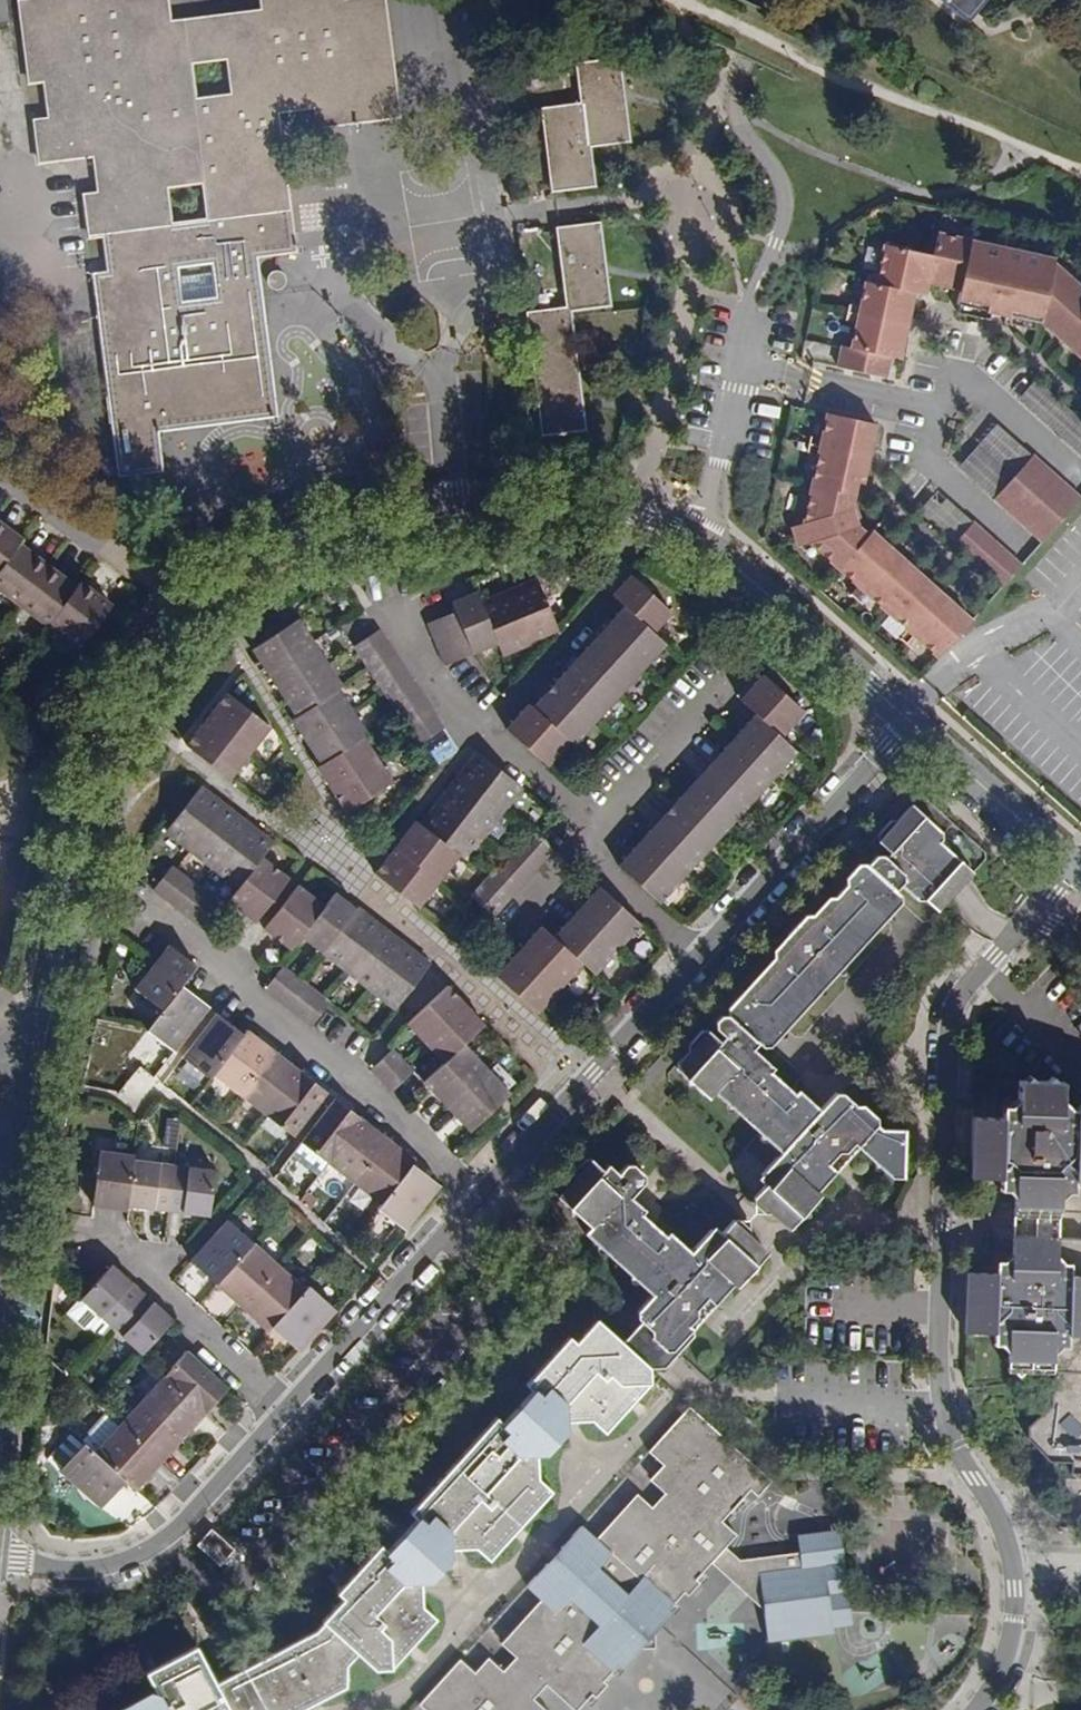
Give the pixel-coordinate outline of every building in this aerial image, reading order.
[(164,0),(21,0),(31,79),(46,77),(53,132),(95,128),(102,189),(86,191),(92,238),(105,236),(114,314),(97,316),(107,396),(130,392),(133,417),(115,419),(122,472),(162,467),(155,416),(168,414),(166,394),(215,389),(216,400),(235,398),(237,411),(272,408),(253,252),(292,247),(288,210),(275,108),(339,100),(340,111),(396,104),(384,7),(342,12),(340,0),(264,0),(264,6),(166,18),(164,0)] [(625,138),(620,60),(583,62),(586,102),(546,106),(552,185),(592,181),(589,141),(625,138)] [(604,301),(598,223),(559,228),(566,302),(526,307),(537,435),(587,431),(576,305),(604,301)] [(839,366),(898,379),(901,356),(913,359),(926,295),(937,298),(942,284),(968,292),(968,303),(998,308),(998,311),(1055,323),(1052,328),(1080,352),(1080,276),(1063,258),(980,239),(942,234),(938,252),(895,244),(887,279),(868,275),(856,348),(844,344),(839,366)] [(279,268),(272,268),(266,272),(264,279),(266,285),(272,290),(279,290),(284,286),(287,279),(286,276),(285,272),(279,268)] [(819,546),(948,660),(983,621),(880,529),(877,535),(868,529),(865,513),(869,498),(882,425),(828,416),(815,520),(796,528),(803,550),(819,546)] [(961,471),(993,494),(1002,481),(1008,486),(1033,451),(995,424),(961,471)] [(999,498),(1052,545),(1080,509),(1080,493),(1035,454),(999,498)] [(938,489),(924,506),(953,530),(967,513),(938,489)] [(47,624),(51,618),(84,642),(113,602),(80,578),(77,582),(20,541),(24,536),(0,518),(0,589),(47,624)] [(980,521),(957,545),(1007,591),(1029,565),(980,521)] [(670,610),(630,574),(612,593),(623,603),(531,704),(527,702),(504,728),(545,764),(568,738),(572,741),(664,640),(653,630),(670,610)] [(557,627),(539,581),(484,601),(479,592),(454,601),(458,610),(429,621),(446,665),(499,645),(501,649),(557,627)] [(353,693),(313,623),(265,650),(306,720),(301,722),(327,769),(322,773),(349,819),(397,793),(370,745),(375,743),(348,696),(353,693)] [(446,725),(388,625),(361,640),(419,740),(446,725)] [(804,708),(762,672),(741,697),(755,710),(617,861),(657,898),(795,746),(781,734),(804,708)] [(280,728),(237,693),(195,745),(238,780),(280,728)] [(527,794),(485,761),(426,831),(420,826),(379,877),(422,913),(464,861),(470,865),(527,794)] [(277,845),(206,787),(172,830),(242,887),(231,902),(258,923),(293,880),(266,859),(277,845)] [(916,807),(909,806),(897,819),(892,818),(879,832),(877,841),(889,852),(885,855),(876,854),(867,865),(870,867),(858,879),(854,875),(816,917),(803,931),(795,924),(786,934),(790,939),(774,957),(776,960),(745,993),(736,1003),(741,1007),(732,1017),(727,1013),(722,1012),(714,1021),(714,1027),(720,1032),(715,1037),(707,1029),(700,1029),(688,1042),(688,1049),(678,1062),(677,1069),(685,1076),(689,1072),(697,1079),(694,1083),(702,1092),(714,1091),(725,1102),(728,1098),(736,1106),(761,1129),(783,1149),(797,1133),(807,1121),(815,1113),(793,1092),(778,1079),(768,1067),(764,1061),(751,1048),(756,1042),(765,1031),(773,1032),(779,1026),(791,1012),(797,1012),(814,994),(811,990),(818,984),(821,986),(833,974),(829,971),(838,961),(841,964),(850,956),(849,949),(878,917),(888,906),(883,902),(895,890),(899,886),(912,899),(924,899),(931,905),(941,906),(973,872),(961,861),(956,865),(947,855),(951,852),(941,842),(943,832),(932,821),(928,825),(920,818),(923,814),(916,807)] [(920,818),(928,825),(932,821),(932,814),(923,814),(920,818)] [(554,846),(532,827),(474,890),(496,908),(554,846)] [(947,855),(956,865),(961,861),(961,852),(951,852),(947,855)] [(858,879),(870,867),(867,865),(865,863),(854,875),(858,879)] [(232,911),(175,866),(157,889),(214,935),(232,911)] [(641,920),(599,882),(553,933),(540,921),(495,970),(537,1008),(582,960),(595,971),(641,920)] [(328,908),(302,887),(267,930),(293,951),(304,938),(395,1011),(430,971),(339,896),(328,908)] [(895,890),(883,902),(888,906),(878,917),(882,920),(898,902),(900,894),(895,890)] [(805,914),(795,924),(803,931),(816,917),(811,913),(805,914)] [(163,1009),(181,986),(196,966),(169,944),(154,962),(134,987),(163,1009)] [(838,961),(829,971),(833,974),(841,973),(841,964),(838,961)] [(329,1004),(284,968),(266,991),(310,1027),(329,1004)] [(822,994),(821,986),(818,984),(811,990),(814,994),(822,994)] [(487,1024),(451,985),(409,1023),(446,1064),(470,1041),(487,1024)] [(181,986),(163,1009),(146,1030),(173,1051),(208,1008),(181,986)] [(741,1007),(736,1003),(745,993),(738,994),(727,1005),(727,1013),(732,1017),(741,1007)] [(209,1079),(211,1076),(243,1036),(216,1014),(182,1058),(209,1079)] [(765,1031),(756,1042),(759,1045),(767,1045),(781,1029),(779,1026),(773,1032),(765,1031)] [(211,1076),(239,1097),(273,1052),(246,1032),(243,1036),(211,1076)] [(470,1041),(446,1064),(427,1082),(476,1132),(519,1091),(470,1041)] [(416,1072),(393,1048),(372,1068),(394,1092),(416,1072)] [(239,1097),(265,1117),(299,1073),(273,1052),(239,1097)] [(685,1076),(686,1083),(694,1083),(697,1079),(689,1072),(685,1076)] [(327,1093),(299,1073),(265,1117),(292,1138),(327,1093)] [(1031,1075),(1027,1079),(1024,1082),(1018,1079),(1018,1100),(1001,1113),(1001,1118),(998,1177),(1000,1177),(1000,1183),(1013,1197),(1016,1197),(1059,1200),(1059,1197),(1073,1183),(1073,1179),(1080,1179),(1080,1102),(1077,1108),(1069,1108),(1063,1099),(1062,1082),(1057,1081),(1053,1076),(1048,1081),(1034,1081),(1031,1075)] [(890,1175),(903,1175),(905,1128),(880,1125),(842,1091),(834,1092),(815,1113),(807,1121),(812,1125),(801,1137),(797,1133),(783,1149),(761,1173),(763,1185),(797,1213),(804,1205),(810,1209),(819,1200),(819,1193),(815,1188),(827,1174),(827,1160),(822,1156),(831,1145),(836,1150),(849,1151),(855,1143),(890,1175)] [(726,1109),(733,1108),(736,1106),(728,1098),(725,1102),(725,1107),(726,1109)] [(328,1164),(362,1121),(335,1101),(301,1144),(328,1164)] [(328,1164),(354,1185),(388,1141),(362,1121),(328,1164)] [(801,1137),(812,1125),(807,1121),(797,1133),(801,1137)] [(354,1185),(380,1205),(410,1167),(415,1161),(388,1141),(354,1185)] [(827,1160),(836,1150),(831,1145),(822,1156),(827,1160)] [(127,1205),(133,1159),(134,1154),(100,1150),(92,1206),(126,1210),(127,1205)] [(133,1159),(127,1205),(168,1211),(174,1164),(133,1159)] [(590,1160),(582,1159),(569,1174),(570,1181),(559,1192),(560,1202),(567,1208),(572,1204),(580,1211),(576,1216),(587,1226),(581,1232),(596,1245),(600,1241),(607,1249),(631,1271),(637,1277),(635,1281),(651,1296),(637,1312),(639,1325),(669,1351),(676,1341),(680,1345),(682,1347),(689,1338),(689,1327),(692,1325),(690,1323),(695,1317),(694,1309),(689,1304),(698,1295),(703,1300),(713,1297),(729,1279),(731,1281),(735,1284),(744,1282),(751,1275),(745,1270),(752,1263),(719,1231),(708,1232),(689,1252),(668,1232),(662,1234),(640,1215),(641,1207),(630,1198),(642,1183),(643,1175),(633,1166),(624,1165),(616,1173),(606,1163),(600,1170),(590,1160)] [(214,1169),(174,1164),(168,1211),(207,1216),(214,1169)] [(437,1187),(410,1167),(380,1205),(376,1210),(403,1230),(437,1187)] [(1015,1224),(1013,1254),(1014,1252),(1057,1253),(1057,1238),(1058,1223),(1059,1200),(1016,1197),(1015,1224)] [(576,1216),(580,1211),(572,1204),(567,1208),(568,1216),(576,1216)] [(187,1262),(213,1285),(252,1243),(226,1220),(187,1262)] [(1057,1238),(1057,1253),(1014,1252),(1013,1254),(994,1268),(994,1274),(992,1334),(992,1345),(1003,1345),(1009,1351),(1009,1372),(1013,1372),(1019,1378),(1025,1373),(1052,1373),(1052,1403),(1029,1425),(1028,1440),(1050,1464),(1070,1464),(1070,1475),(1080,1475),(1080,1239),(1057,1238)] [(607,1249),(600,1241),(596,1245),(597,1253),(603,1252),(607,1249)] [(213,1285),(238,1307),(277,1265),(252,1243),(213,1285)] [(110,1327),(141,1292),(111,1265),(79,1299),(110,1327)] [(304,1289),(277,1265),(238,1307),(266,1332),(270,1327),(304,1289)] [(628,1280),(635,1281),(637,1277),(631,1271),(627,1276),(628,1280)] [(967,1272),(964,1333),(992,1334),(994,1274),(967,1272)] [(304,1289),(270,1327),(297,1352),(335,1310),(307,1286),(304,1289)] [(141,1292),(110,1327),(141,1355),(172,1320),(141,1292)] [(694,1309),(703,1300),(698,1295),(689,1304),(694,1309)] [(595,1319),(595,1318),(573,1342),(568,1338),(524,1385),(531,1391),(501,1424),(494,1418),(408,1514),(414,1520),(406,1530),(437,1561),(451,1545),(456,1550),(476,1549),(489,1561),(500,1549),(550,1493),(539,1482),(537,1462),(536,1453),(567,1418),(572,1423),(591,1421),(604,1433),(648,1385),(648,1367),(595,1319)] [(672,1354),(680,1345),(676,1341),(669,1351),(672,1354)] [(193,1356),(169,1381),(210,1419),(233,1393),(193,1356)] [(147,1407),(188,1444),(210,1419),(169,1381),(147,1407)] [(147,1407),(124,1432),(165,1469),(188,1444),(147,1407)] [(691,1407),(649,1453),(663,1466),(649,1480),(665,1495),(653,1508),(638,1494),(596,1539),(582,1527),(555,1557),(528,1586),(540,1600),(499,1645),(513,1660),(500,1673),(487,1659),(474,1675),(459,1661),(418,1705),(423,1709),(550,1709),(537,1699),(551,1683),(579,1709),(582,1709),(597,1695),(601,1698),(614,1686),(609,1682),(624,1666),(628,1669),(640,1656),(636,1653),(663,1623),(667,1627),(679,1614),(675,1610),(691,1594),(695,1597),(707,1584),(704,1581),(721,1563),(769,1609),(774,1645),(786,1643),(784,1630),(794,1629),(796,1634),(831,1630),(830,1614),(836,1614),(831,1567),(809,1570),(807,1556),(762,1562),(763,1575),(750,1576),(723,1551),(737,1536),(723,1524),(751,1491),(759,1499),(772,1484),(691,1407)] [(141,1495),(165,1469),(124,1432),(100,1458),(131,1486),(141,1495)] [(109,1509),(131,1486),(100,1458),(89,1448),(68,1472),(109,1509)] [(234,1536),(218,1521),(197,1545),(214,1559),(234,1536)] [(837,1538),(805,1541),(807,1556),(809,1570),(831,1567),(836,1614),(830,1614),(831,1630),(796,1634),(794,1629),(784,1630),(786,1643),(840,1637),(839,1628),(847,1628),(837,1538)] [(394,1542),(385,1551),(380,1546),(336,1594),(342,1600),(320,1622),(322,1625),(312,1635),(213,1686),(195,1649),(144,1674),(154,1696),(126,1709),(302,1709),(300,1706),(315,1698),(318,1704),(346,1690),(346,1671),(359,1657),(376,1673),(390,1670),(435,1620),(423,1609),(422,1587),(418,1583),(426,1574),(394,1542)] [(640,1656),(667,1627),(663,1623),(636,1653),(640,1656)] [(300,1706),(302,1709),(305,1709),(318,1704),(315,1698),(300,1706)]
